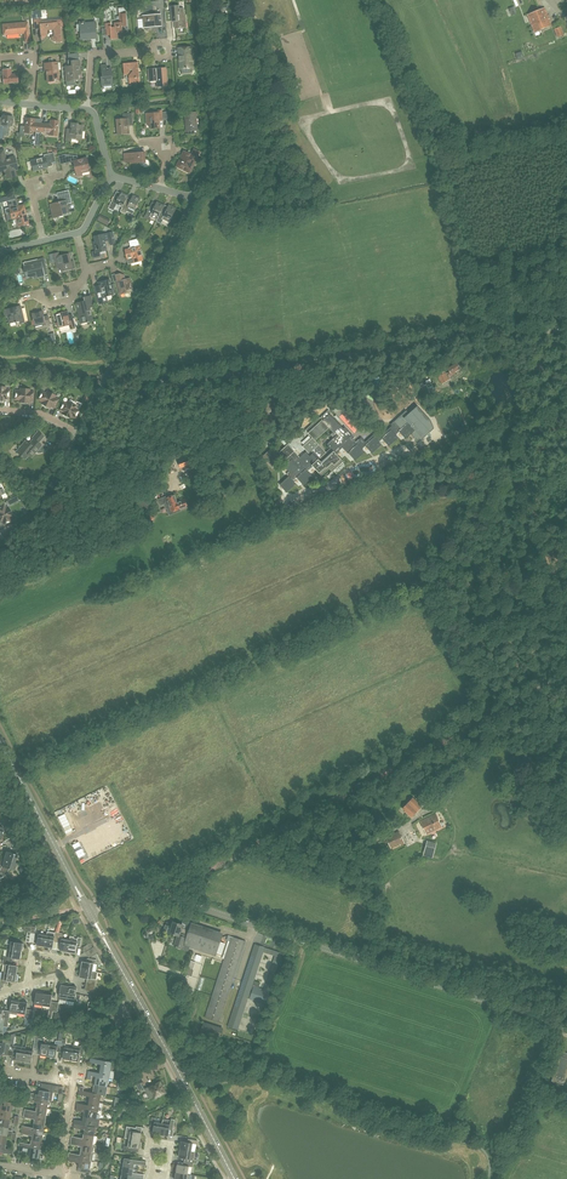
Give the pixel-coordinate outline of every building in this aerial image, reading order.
[(156,6),(159,9),(164,9),(164,6),(164,0),(159,0),(155,1),(156,6)] [(229,3),(226,4),(217,6),(218,12),(220,19),(224,18),(223,11),(230,10),(229,3)] [(171,6),(171,12),(172,22),(174,21),(175,29),(187,27),(186,15),(184,16),(184,8),(179,8),(179,5),(171,6)] [(120,8),(120,13),(121,22),(115,23),(115,27),(111,27),(111,23),(105,23),(106,36),(111,35),(111,39),(117,39),(117,33),(122,32),(122,26),(128,26),(127,12),(126,12),(126,7),(120,8)] [(547,14),(545,10),(544,8),(528,14),(534,32),(551,25),(548,17),(547,18),(546,14),(547,14)] [(41,10),(31,11),(31,18),(42,18),(41,10)] [(143,19),(138,19),(139,28),(162,26),(161,14),(143,16),(143,19)] [(39,24),(39,29),(41,40),(42,40),(48,34),(47,29),(54,29),(55,36),(51,37),(51,39),(55,42),(61,41),(60,27),(62,26),(61,19),(42,21),(41,19),(34,20),(34,23),(38,23),(39,24)] [(76,28),(76,29),(77,32),(81,31),(81,39),(88,39),(88,38),(97,38),(95,22),(85,23),(85,22),(85,21),(80,22),(80,24),(76,24),(76,28)] [(5,24),(2,24),(3,35),(6,35),(24,34),(25,42),(29,41),(28,22),(5,24)] [(561,26),(554,29),(557,38),(564,35),(561,26)] [(191,54),(190,47),(179,48),(181,69),(192,68),(191,61),(193,61),(193,54),(191,54)] [(68,66),(65,66),(66,86),(74,85),(73,80),(78,80),(78,75),(81,75),(80,65),(79,60),(72,61),(71,54),(68,54),(68,61),(67,61),(68,66)] [(44,63),(44,68),(46,68),(47,80),(53,80),(59,80),(58,62),(52,63),(52,58),(49,59),(49,63),(44,63)] [(123,64),(124,75),(128,75),(129,73),(129,68),(133,68),(134,73),(130,74),(129,76),(129,84),(140,83),(138,62),(123,64)] [(102,89),(114,88),(112,71),(107,71),(107,65),(101,65),(103,79),(101,80),(102,89)] [(153,71),(149,71),(150,81),(157,80),(158,86),(168,85),(166,68),(153,69),(153,71)] [(3,84),(18,82),(17,74),(11,75),(10,69),(2,70),(2,71),(0,71),(0,79),(3,78),(3,84)] [(158,113),(146,114),(147,122),(151,121),(151,128),(160,128),(159,120),(163,120),(162,110),(158,110),(158,113)] [(186,135),(198,134),(196,112),(185,113),(187,130),(185,130),(186,135)] [(123,120),(117,120),(118,134),(129,133),(128,123),(133,123),(132,113),(123,114),(123,120)] [(1,138),(2,132),(8,132),(9,126),(11,126),(11,123),(12,123),(13,120),(11,120),(12,116),(2,115),(2,118),(0,117),(0,138),(1,138)] [(24,129),(24,133),(32,134),(33,134),(33,132),(35,132),(37,132),(36,139),(40,140),(41,132),(41,123),(38,123),(39,120),(34,120),(34,118),(33,118),(25,117),(24,126),(24,129)] [(41,123),(41,132),(44,133),(49,133),(49,135),(57,136),(58,132),(59,121),(51,120),(50,120),(49,120),(49,124),(41,123)] [(71,123),(71,129),(71,131),(67,130),(66,141),(71,141),(71,137),(76,137),(76,139),(81,139),(82,126),(77,125),(77,124),(71,123)] [(0,150),(0,173),(4,172),(6,178),(16,176),(15,170),(17,170),(14,156),(5,158),(3,149),(0,150)] [(191,170),(199,154),(197,151),(193,151),(189,149),(188,152),(184,151),(182,156),(177,165),(183,168),(184,165),(186,166),(186,167),(191,170)] [(146,162),(145,152),(124,153),(124,162),(130,162),(130,163),(146,162)] [(31,161),(33,171),(48,168),(47,167),(52,166),(50,154),(44,155),(44,158),(31,161)] [(78,156),(69,155),(70,162),(74,162),(76,172),(77,177),(82,176),(82,174),(91,171),(88,158),(79,160),(78,156)] [(58,202),(50,204),(52,213),(58,212),(59,217),(69,215),(69,212),(67,205),(72,203),(71,200),(70,197),(70,195),(69,190),(65,191),(66,196),(58,197),(59,201),(57,202),(58,202)] [(112,200),(108,208),(114,211),(117,204),(123,207),(126,200),(127,198),(128,195),(121,191),(121,193),(118,198),(114,196),(114,197),(112,200)] [(0,198),(0,203),(7,201),(10,212),(6,213),(8,220),(17,217),(19,225),(27,223),(25,214),(26,214),(24,205),(19,206),(16,194),(0,198)] [(123,207),(121,211),(121,212),(124,213),(126,214),(127,211),(129,207),(135,210),(141,198),(133,194),(131,199),(130,202),(126,200),(123,207)] [(150,206),(144,218),(149,220),(151,217),(157,220),(162,210),(164,205),(156,202),(156,203),(153,208),(150,206)] [(169,223),(170,220),(176,208),(169,205),(168,207),(165,212),(162,210),(157,220),(156,222),(161,224),(163,220),(169,223)] [(100,215),(98,220),(107,225),(110,220),(100,215)] [(94,242),(97,253),(107,250),(105,241),(109,240),(110,245),(116,244),(114,233),(109,234),(109,233),(94,236),(95,241),(94,242)] [(131,248),(125,250),(129,264),(144,260),(138,239),(129,241),(131,248)] [(61,271),(75,268),(74,262),(71,262),(70,254),(59,256),(59,253),(54,254),(57,268),(60,267),(61,271)] [(44,257),(38,259),(24,262),(27,278),(38,275),(38,277),(45,275),(43,268),(47,267),(44,257)] [(121,274),(116,275),(120,294),(126,293),(126,292),(133,291),(130,279),(126,280),(126,281),(122,282),(121,274)] [(100,285),(96,286),(97,291),(100,304),(107,302),(106,296),(113,295),(113,294),(116,293),(114,284),(111,285),(110,280),(99,282),(100,285)] [(86,301),(77,303),(81,323),(93,320),(90,308),(94,307),(91,296),(85,298),(86,301)] [(17,307),(6,310),(7,317),(9,317),(10,323),(16,321),(16,322),(20,321),(21,323),(25,322),(22,309),(18,310),(17,307)] [(43,311),(33,314),(36,328),(43,327),(43,325),(46,325),(50,324),(48,316),(45,317),(43,311)] [(75,328),(73,318),(69,318),(67,311),(56,314),(59,327),(70,325),(70,329),(75,328)] [(450,371),(448,373),(450,376),(456,372),(455,371),(460,368),(459,367),(462,366),(459,362),(457,363),(456,363),(448,368),(450,371)] [(442,383),(449,379),(445,371),(438,376),(442,383)] [(422,386),(420,387),(423,395),(429,392),(428,388),(433,386),(431,382),(430,379),(425,381),(426,385),(424,386),(422,383),(421,383),(422,386)] [(10,390),(6,389),(6,387),(0,386),(0,400),(4,401),(5,399),(9,399),(10,390)] [(19,402),(29,403),(29,401),(33,401),(34,392),(29,391),(30,389),(20,388),(20,391),(15,390),(14,400),(19,400),(19,402)] [(50,406),(54,408),(58,399),(55,397),(56,395),(47,391),(46,393),(41,391),(37,399),(42,402),(41,404),(50,408),(50,406)] [(63,402),(59,410),(62,412),(62,414),(70,418),(71,416),(76,418),(80,410),(79,409),(81,404),(76,401),(75,405),(68,401),(67,403),(63,402)] [(433,429),(429,420),(416,406),(409,412),(407,409),(394,421),(390,424),(392,426),(390,427),(379,437),(375,433),(367,440),(365,442),(363,438),(361,437),(357,441),(356,442),(355,442),(354,440),(353,439),(352,438),(350,436),(352,435),(345,427),(344,429),(334,418),(332,416),(330,414),(331,413),(329,410),(322,416),(320,418),(319,417),(312,424),(311,425),(306,430),(305,430),(307,431),(308,433),(312,437),(303,446),(307,451),(304,453),(304,454),(301,456),(300,457),(294,451),(288,445),(285,448),(280,452),(286,459),(287,458),(290,462),(286,466),(290,471),(287,474),(289,476),(281,484),(287,491),(295,484),(296,483),(294,481),(298,477),(303,482),(304,483),(313,475),(308,471),(307,469),(312,464),(321,475),(329,467),(331,469),(332,470),(343,460),(341,459),(341,458),(339,456),(338,455),(336,453),(339,451),(340,450),(343,447),(345,449),(345,450),(347,452),(348,453),(349,452),(356,459),(365,451),(362,448),(366,445),(373,452),(381,444),(379,442),(383,438),(389,445),(398,436),(396,434),(400,431),(406,437),(411,433),(413,435),(412,436),(419,443),(433,429)] [(26,441),(16,452),(20,455),(20,456),(21,457),(22,456),(25,459),(28,455),(31,457),(34,453),(35,453),(34,453),(36,451),(41,445),(38,443),(44,436),(38,431),(32,438),(33,439),(29,443),(26,441)] [(271,449),(264,457),(273,467),(281,460),(271,449)] [(187,453),(175,457),(179,467),(191,463),(187,453)] [(175,494),(171,496),(170,495),(159,499),(161,505),(165,504),(167,508),(171,507),(172,510),(176,509),(177,510),(181,509),(188,506),(185,499),(177,502),(176,498),(175,494)] [(0,506),(0,522),(2,521),(4,525),(13,521),(10,516),(12,515),(8,507),(6,508),(4,504),(0,506)] [(152,523),(147,520),(144,526),(148,528),(149,529),(152,523)] [(422,806),(413,797),(402,808),(411,817),(422,806)] [(435,814),(420,821),(427,834),(442,827),(440,824),(438,820),(435,814)] [(405,843),(400,834),(399,831),(386,838),(387,841),(391,848),(400,844),(401,846),(405,843)] [(426,840),(422,856),(432,859),(436,843),(426,840)] [(6,851),(3,859),(14,862),(17,855),(6,851)] [(12,869),(14,870),(16,863),(14,862),(3,859),(3,860),(1,859),(0,862),(0,866),(1,866),(0,866),(11,870),(12,869)] [(184,945),(189,930),(182,928),(183,924),(173,921),(169,933),(172,934),(178,936),(174,946),(188,950),(189,947),(184,945)] [(217,951),(221,937),(190,927),(189,930),(184,945),(189,947),(215,956),(217,951)] [(46,934),(44,946),(52,948),(53,942),(57,942),(58,932),(55,932),(54,932),(47,931),(46,934)] [(59,950),(67,952),(69,940),(61,938),(62,933),(58,932),(57,942),(60,943),(59,950)] [(38,933),(36,945),(37,945),(37,947),(43,948),(43,946),(44,946),(46,934),(38,933)] [(246,941),(232,936),(205,1017),(219,1022),(246,941)] [(74,940),(69,940),(67,952),(68,952),(67,953),(74,954),(74,953),(75,953),(76,947),(79,947),(81,938),(78,937),(78,939),(74,938),(74,940)] [(9,949),(21,951),(21,950),(22,950),(23,944),(22,944),(22,943),(11,941),(9,949)] [(90,943),(83,947),(83,952),(92,947),(90,943)] [(270,945),(268,948),(255,944),(228,1026),(238,1029),(248,998),(265,1004),(282,953),(272,950),(273,947),(270,945)] [(94,947),(89,950),(92,956),(97,953),(94,947)] [(21,951),(9,949),(7,949),(6,956),(3,956),(3,960),(12,961),(12,958),(20,959),(21,951)] [(81,961),(80,969),(92,971),(93,964),(93,963),(96,964),(96,960),(87,958),(86,962),(81,961)] [(6,965),(4,972),(16,974),(17,966),(11,965),(12,961),(3,960),(2,964),(6,965)] [(195,962),(191,961),(189,968),(187,975),(192,977),(194,970),(193,969),(195,962)] [(97,972),(92,971),(80,969),(79,977),(86,978),(85,986),(94,988),(96,980),(97,972)] [(16,974),(4,972),(2,971),(1,979),(0,979),(0,983),(8,984),(8,981),(15,982),(15,981),(17,981),(18,975),(16,974)] [(66,1000),(67,998),(69,986),(68,986),(68,984),(62,983),(61,985),(58,999),(66,1000)] [(77,987),(69,986),(67,998),(66,1000),(74,1002),(74,1003),(80,1004),(81,994),(76,994),(77,987)] [(34,1004),(42,1006),(44,994),(42,993),(42,992),(36,991),(36,992),(34,1004)] [(52,995),(44,994),(42,1006),(50,1007),(49,1011),(53,1011),(54,1002),(51,1001),(52,995)] [(11,1000),(9,1011),(8,1013),(17,1015),(17,1013),(19,1001),(19,1000),(13,999),(13,1000),(11,1000)] [(27,1003),(19,1001),(17,1013),(24,1014),(24,1018),(28,1019),(29,1009),(26,1009),(27,1003)] [(223,1030),(203,1023),(199,1036),(219,1042),(223,1030)] [(39,1055),(47,1057),(49,1045),(45,1044),(45,1043),(43,1040),(41,1039),(41,1037),(39,1037),(37,1048),(40,1049),(39,1055)] [(2,1053),(3,1053),(3,1055),(7,1055),(9,1046),(10,1040),(7,1040),(1,1039),(0,1046),(0,1047),(0,1049),(0,1055),(2,1053)] [(62,1039),(61,1042),(60,1052),(63,1053),(62,1059),(70,1060),(72,1049),(64,1047),(65,1044),(66,1039),(62,1039)] [(56,1051),(60,1052),(61,1042),(55,1041),(54,1044),(49,1043),(49,1045),(47,1057),(55,1058),(56,1051)] [(72,1045),(72,1049),(70,1060),(78,1062),(79,1055),(83,1056),(85,1056),(86,1051),(83,1051),(84,1047),(80,1046),(80,1047),(72,1045)] [(9,1046),(7,1055),(11,1056),(14,1056),(15,1052),(16,1052),(15,1060),(23,1062),(25,1050),(25,1048),(25,1047),(13,1046),(9,1046)] [(33,1051),(25,1050),(23,1062),(31,1063),(33,1051)] [(561,1051),(552,1081),(563,1085),(566,1073),(566,1053),(561,1051)] [(101,1064),(100,1068),(110,1070),(112,1062),(90,1058),(89,1062),(101,1064)] [(109,1078),(110,1070),(100,1068),(99,1073),(88,1071),(87,1075),(91,1075),(96,1076),(108,1078),(109,1078)] [(144,1083),(140,1074),(132,1077),(136,1086),(144,1083)] [(96,1076),(94,1084),(107,1087),(108,1078),(96,1076)] [(149,1087),(146,1088),(148,1091),(147,1092),(150,1099),(154,1097),(155,1097),(165,1092),(165,1091),(165,1090),(164,1088),(163,1088),(160,1082),(150,1088),(149,1087)] [(107,1087),(94,1084),(93,1093),(100,1094),(105,1095),(107,1087)] [(53,1093),(50,1092),(49,1092),(49,1091),(47,1091),(43,1090),(39,1090),(38,1095),(27,1093),(26,1096),(34,1098),(35,1098),(48,1100),(50,1100),(51,1097),(52,1096),(53,1093)] [(90,1096),(89,1101),(99,1103),(100,1094),(93,1093),(83,1091),(79,1090),(78,1094),(90,1096)] [(12,1109),(13,1109),(14,1108),(15,1103),(2,1101),(2,1098),(0,1098),(0,1109),(11,1111),(12,1109)] [(37,1102),(36,1107),(47,1108),(48,1100),(35,1098),(34,1102),(37,1102)] [(98,1107),(99,1103),(89,1101),(88,1105),(77,1103),(76,1107),(97,1111),(101,1111),(102,1108),(98,1107)] [(45,1117),(47,1108),(36,1107),(36,1111),(24,1109),(24,1113),(45,1117)] [(84,1112),(83,1117),(96,1119),(99,1120),(100,1115),(97,1114),(97,1111),(76,1107),(75,1111),(84,1112)] [(11,1111),(0,1109),(0,1118),(10,1119),(11,1111)] [(34,1123),(44,1125),(45,1117),(24,1113),(23,1117),(34,1119),(34,1123)] [(99,1120),(96,1119),(83,1117),(83,1119),(82,1119),(81,1121),(74,1120),(74,1124),(97,1128),(98,1128),(98,1127),(99,1127),(100,1120),(99,1120)] [(151,1117),(150,1126),(153,1127),(152,1133),(160,1134),(162,1123),(160,1123),(160,1118),(151,1117)] [(9,1127),(10,1119),(0,1118),(0,1126),(9,1127)] [(160,1134),(168,1136),(169,1129),(173,1130),(174,1119),(171,1119),(171,1120),(163,1119),(162,1123),(160,1134)] [(43,1133),(44,1125),(34,1123),(33,1127),(22,1126),(21,1130),(43,1133)] [(84,1130),(84,1134),(94,1136),(95,1128),(98,1129),(98,1128),(97,1128),(74,1124),(73,1128),(84,1130)] [(12,1137),(16,1137),(16,1134),(12,1133),(11,1131),(9,1131),(8,1130),(9,1127),(0,1126),(0,1135),(7,1136),(12,1137)] [(126,1126),(124,1138),(129,1139),(140,1140),(142,1132),(135,1131),(136,1128),(126,1126)] [(41,1141),(43,1133),(21,1130),(21,1133),(32,1135),(31,1140),(41,1141)] [(71,1140),(92,1144),(94,1136),(84,1134),(83,1138),(71,1136),(71,1140)] [(181,1141),(180,1149),(191,1151),(192,1143),(196,1144),(197,1140),(188,1138),(187,1142),(181,1141)] [(132,1147),(139,1148),(140,1148),(141,1142),(140,1142),(140,1140),(129,1139),(128,1146),(123,1145),(123,1149),(132,1151),(132,1147)] [(19,1142),(18,1146),(40,1150),(41,1141),(31,1140),(30,1144),(19,1142)] [(82,1146),(81,1150),(93,1153),(95,1144),(92,1144),(71,1140),(70,1144),(82,1146)] [(12,1154),(12,1150),(5,1149),(6,1144),(0,1143),(0,1152),(12,1154)] [(18,1146),(18,1150),(29,1152),(28,1157),(42,1159),(44,1150),(40,1150),(18,1146)] [(180,1149),(178,1157),(185,1158),(184,1161),(193,1163),(197,1164),(197,1161),(196,1160),(194,1159),(189,1158),(191,1151),(180,1149)] [(69,1153),(68,1157),(92,1161),(93,1153),(81,1150),(80,1155),(69,1153)] [(68,1157),(68,1161),(79,1163),(78,1167),(90,1169),(92,1161),(68,1157)] [(145,1166),(146,1162),(145,1161),(142,1161),(124,1158),(123,1166),(138,1169),(138,1166),(137,1165),(137,1164),(138,1165),(145,1166)] [(177,1164),(176,1172),(187,1174),(188,1166),(192,1167),(193,1163),(184,1161),(184,1165),(177,1164)] [(138,1169),(123,1166),(122,1175),(143,1178),(144,1174),(137,1173),(136,1173),(136,1172),(137,1171),(138,1169)]
